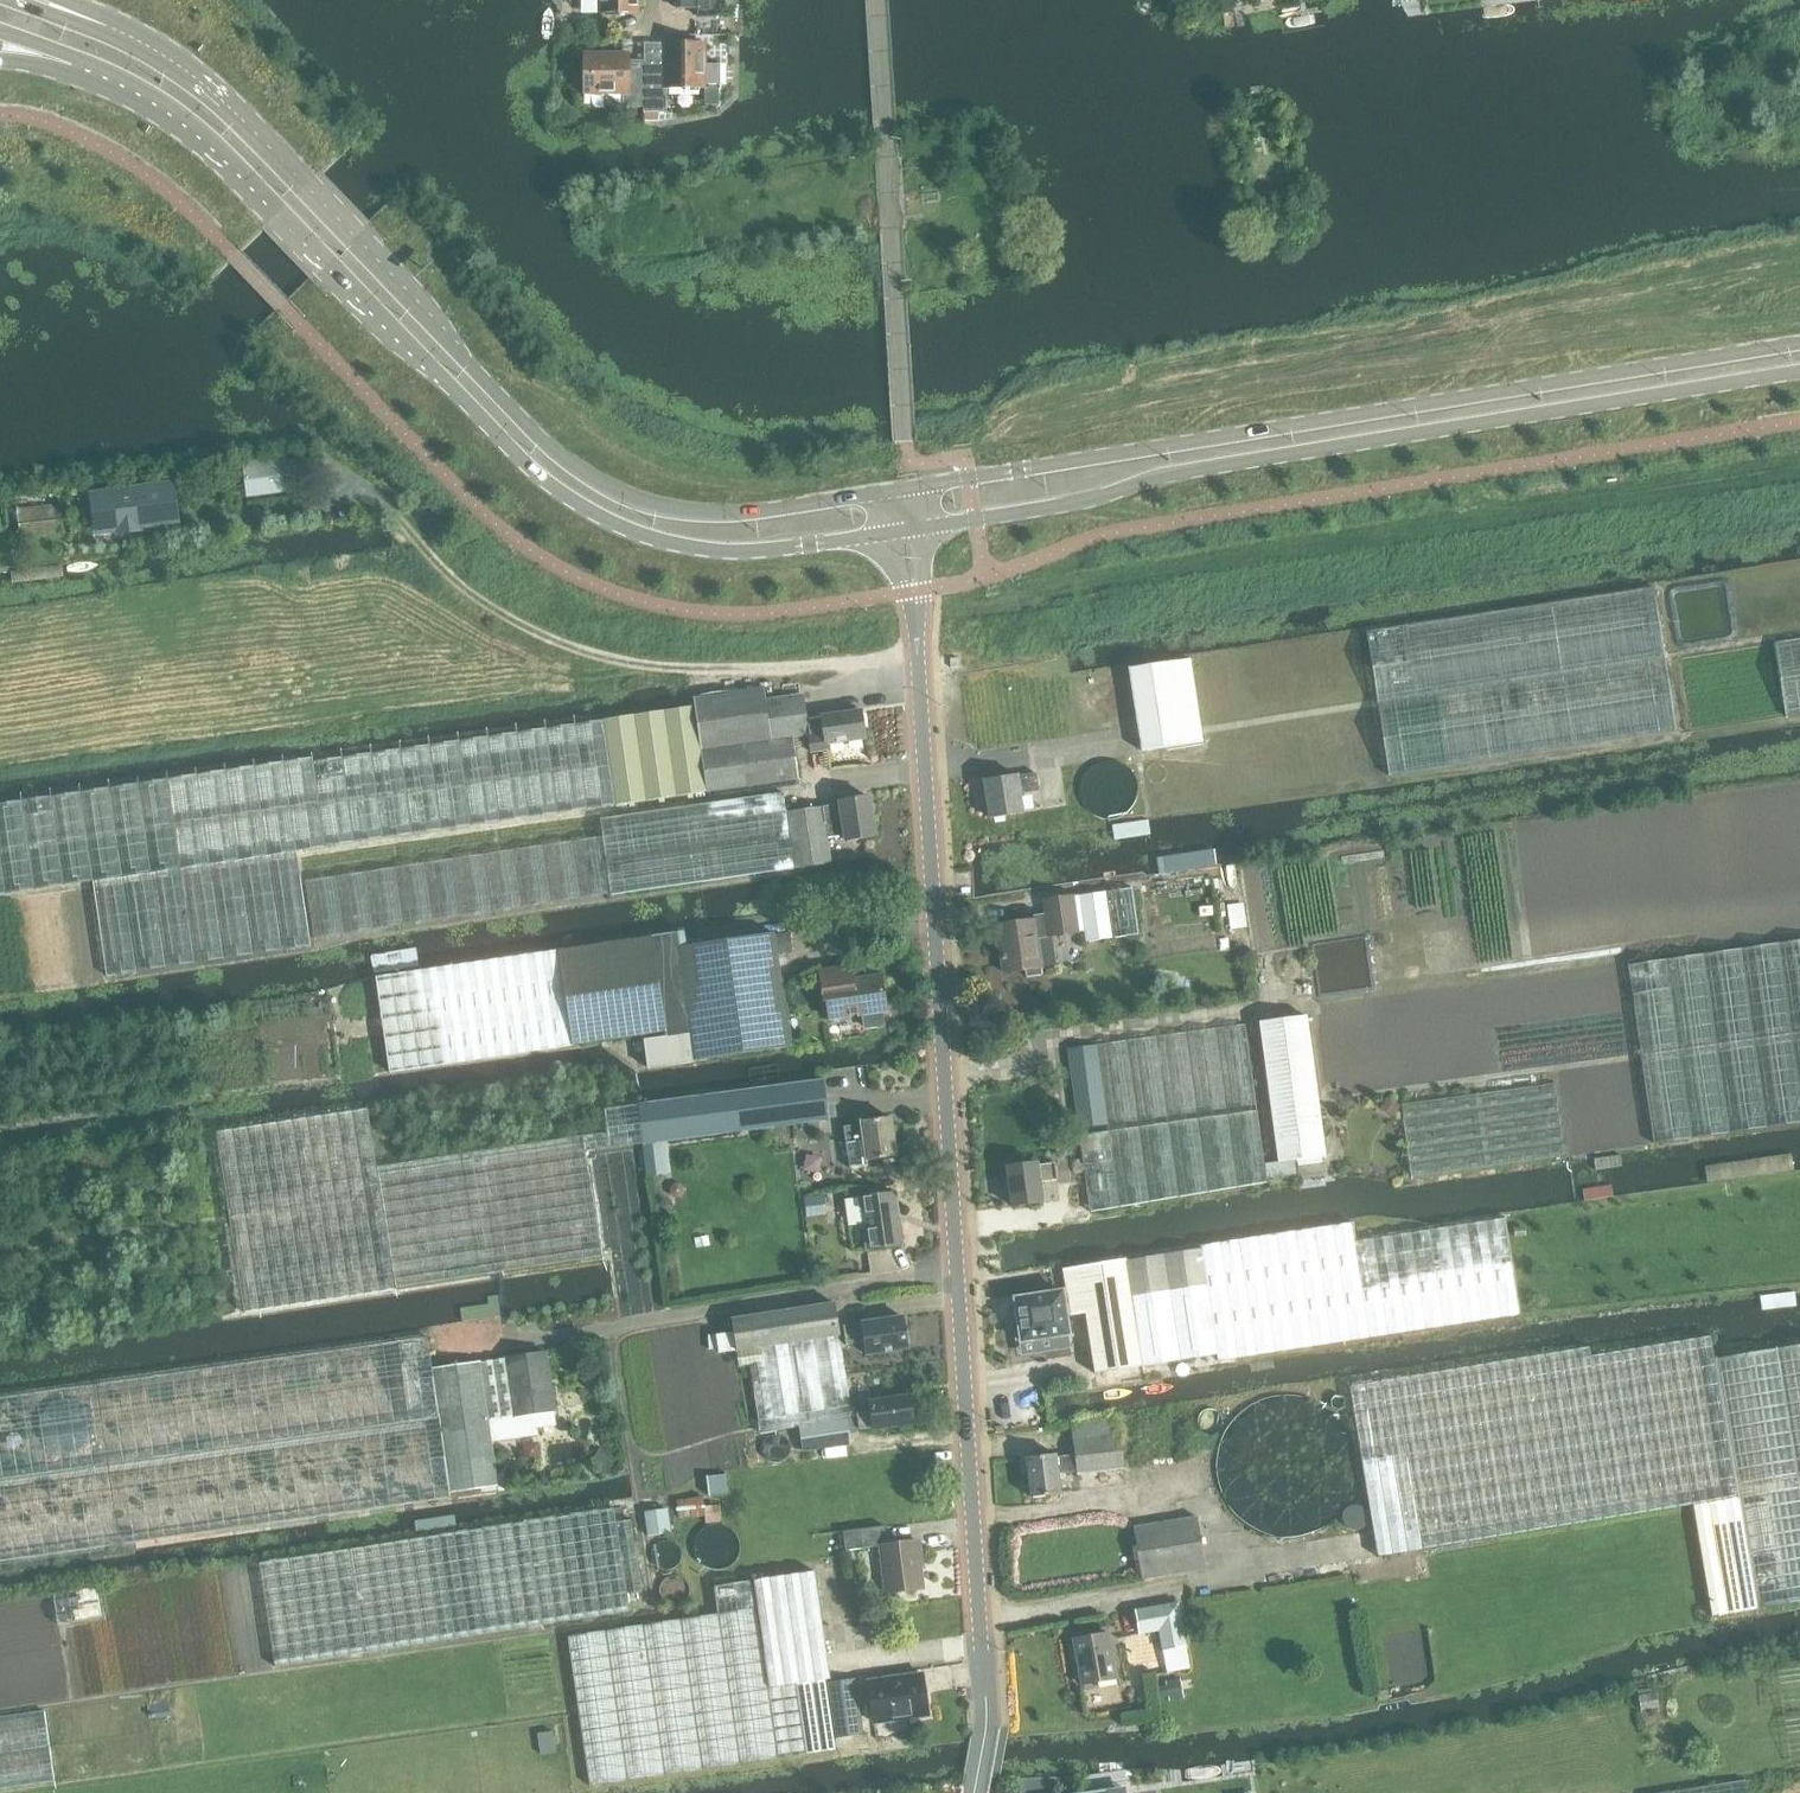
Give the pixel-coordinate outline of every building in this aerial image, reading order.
[(639,0),(583,0),(583,8),(586,12),(599,12),(639,12),(639,0)] [(644,69),(644,107),(643,107),(643,112),(644,112),(644,120),(646,120),(656,120),(658,120),(658,112),(667,112),(666,88),(706,88),(706,84),(720,84),(720,64),(706,64),(706,43),(665,43),(665,69),(644,69)] [(644,107),(644,69),(629,69),(629,53),(584,53),(584,93),(622,93),(622,107),(643,107),(644,107)] [(292,458),(241,463),(245,495),(295,490),(292,458)] [(172,483),(93,494),(97,527),(118,523),(119,529),(141,526),(140,520),(176,515),(172,483)] [(74,486),(64,487),(65,503),(76,502),(74,486)] [(60,504),(16,509),(19,536),(63,532),(60,504)] [(1410,652),(1370,658),(1387,773),(1387,774),(1675,730),(1653,588),(1406,625),(1410,652)] [(1406,625),(1366,631),(1370,658),(1410,652),(1406,625)] [(1128,667),(1141,751),(1203,742),(1190,658),(1128,667)] [(694,706),(602,720),(615,805),(706,791),(798,778),(793,737),(771,740),(765,698),(764,687),(693,697),(694,706)] [(802,693),(765,698),(771,740),(793,737),(808,734),(811,751),(828,749),(827,743),(865,738),(861,709),(821,714),(821,715),(806,717),(802,693)] [(92,881),(92,886),(297,857),(296,851),(615,805),(602,720),(312,761),(312,757),(0,804),(0,894),(92,881)] [(1082,779),(1080,788),(1082,798),(1086,807),(1094,813),(1103,816),(1113,816),(1122,813),(1130,807),(1135,798),(1137,788),(1135,779),(1130,770),(1122,764),(1113,760),(1103,760),(1094,764),(1086,770),(1082,779)] [(1022,794),(1043,791),(1040,774),(988,782),(993,819),(1025,814),(1022,794)] [(301,881),(297,857),(92,886),(106,975),(310,945),(309,935),(793,867),(831,862),(822,806),(786,811),(783,791),(599,817),(602,835),(301,881)] [(849,838),(876,834),(871,799),(824,806),(829,837),(848,834),(849,838)] [(1131,885),(1078,894),(1084,931),(1085,941),(1139,932),(1131,885)] [(1045,916),(999,922),(1005,971),(1028,968),(1029,975),(1044,974),(1042,965),(1039,936),(1052,934),(1054,934),(1078,930),(1078,932),(1084,931),(1078,894),(1073,895),(1073,897),(1043,901),(1045,916)] [(678,932),(557,950),(376,977),(390,1072),(571,1044),(571,1047),(665,1033),(666,1035),(642,1039),(647,1068),(791,1046),(773,932),(680,946),(678,932)] [(1628,964),(1654,1143),(1799,1122),(1799,940),(1628,964)] [(883,976),(855,981),(852,967),(821,973),(826,1001),(828,1001),(831,1020),(865,1014),(868,1028),(887,1025),(884,1011),(889,1010),(883,976)] [(1277,1162),(1325,1155),(1307,1016),(1259,1022),(1277,1162)] [(1245,1023),(1066,1048),(1078,1128),(1256,1103),(1245,1023)] [(823,1079),(749,1090),(754,1128),(828,1118),(823,1079)] [(1402,1103),(1411,1176),(1564,1154),(1553,1082),(1402,1103)] [(642,1143),(665,1140),(754,1128),(749,1090),(604,1109),(607,1127),(607,1132),(376,1167),(367,1109),(217,1133),(244,1311),(395,1289),(395,1287),(602,1256),(586,1150),(642,1143)] [(1266,1181),(1257,1110),(1079,1135),(1089,1210),(1266,1181)] [(862,1124),(843,1127),(846,1144),(849,1168),(867,1165),(867,1162),(870,1162),(898,1158),(892,1117),(862,1122),(862,1124)] [(665,1140),(642,1143),(647,1175),(670,1172),(665,1140)] [(1791,1153),(1704,1165),(1707,1182),(1793,1169),(1791,1153)] [(1037,1165),(1037,1162),(1008,1167),(1015,1206),(1045,1201),(1042,1181),(1057,1178),(1055,1162),(1037,1165)] [(1610,1184),(1583,1188),(1584,1200),(1612,1196),(1610,1184)] [(869,1249),(904,1243),(896,1192),(861,1198),(869,1249)] [(807,1217),(827,1214),(824,1195),(805,1197),(807,1217)] [(1354,1241),(1351,1222),(1201,1245),(1201,1247),(1125,1260),(1121,1261),(1137,1367),(1141,1367),(1218,1355),(1218,1359),(1519,1314),(1504,1221),(1504,1217),(1354,1241)] [(1066,1289),(1069,1310),(1070,1314),(1084,1312),(1093,1374),(1094,1374),(1137,1367),(1121,1261),(1063,1269),(1066,1289)] [(1062,1285),(1013,1293),(1021,1341),(1024,1340),(1056,1335),(1070,1332),(1067,1310),(1063,1290),(1062,1285)] [(1759,1296),(1761,1309),(1795,1305),(1794,1291),(1759,1296)] [(731,1318),(733,1331),(735,1348),(838,1336),(840,1336),(835,1302),(731,1318)] [(845,1323),(848,1341),(866,1339),(868,1352),(909,1347),(904,1314),(845,1323)] [(719,1333),(722,1350),(735,1348),(733,1331),(719,1333)] [(760,1434),(799,1427),(848,1420),(858,1419),(857,1412),(856,1404),(851,1404),(838,1336),(735,1348),(736,1352),(737,1366),(749,1365),(758,1419),(757,1419),(760,1434)] [(426,1337),(0,1397),(0,1561),(450,1497),(449,1493),(499,1486),(492,1441),(535,1435),(534,1428),(556,1425),(553,1408),(558,1407),(547,1348),(510,1355),(480,1361),(430,1367),(426,1337)] [(1349,1386),(1377,1556),(1692,1505),(1710,1616),(1757,1608),(1799,1600),(1799,1343),(1715,1358),(1711,1337),(1588,1355),(1588,1346),(1349,1386)] [(1274,1526),(1277,1527),(1313,1526),(1331,1505),(1330,1483),(1339,1473),(1339,1478),(1345,1452),(1355,1451),(1354,1432),(1331,1412),(1335,1413),(1313,1394),(1282,1387),(1237,1389),(1236,1394),(1249,1397),(1223,1426),(1220,1442),(1222,1494),(1253,1521),(1274,1526)] [(870,1399),(872,1409),(857,1412),(858,1419),(859,1426),(874,1424),(874,1427),(915,1421),(911,1393),(870,1399)] [(1056,1454),(1028,1457),(1032,1498),(1063,1494),(1061,1473),(1079,1471),(1079,1474),(1124,1469),(1119,1435),(1116,1416),(1070,1422),(1072,1440),(1075,1440),(1076,1455),(1058,1457),(1056,1454)] [(799,1427),(802,1452),(851,1445),(848,1420),(799,1427)] [(539,1441),(522,1443),(524,1460),(541,1458),(539,1441)] [(609,1450),(600,1462),(610,1470),(619,1457),(609,1450)] [(725,1474),(706,1475),(708,1495),(727,1493),(725,1474)] [(705,1505),(704,1497),(703,1494),(675,1497),(677,1517),(704,1515),(705,1523),(721,1522),(719,1503),(705,1505)] [(631,1517),(616,1520),(613,1506),(258,1561),(275,1666),(630,1611),(627,1592),(642,1590),(631,1517)] [(648,1536),(672,1532),(667,1509),(643,1512),(648,1536)] [(1204,1571),(1197,1520),(1134,1529),(1141,1582),(1204,1571)] [(925,1590),(918,1542),(889,1547),(887,1547),(885,1525),(843,1531),(846,1549),(880,1545),(886,1595),(890,1595),(925,1590)] [(855,1677),(826,1681),(825,1679),(830,1678),(814,1570),(753,1579),(713,1585),(717,1614),(567,1636),(589,1786),(836,1750),(834,1737),(863,1735),(855,1677)] [(1162,1651),(1184,1647),(1187,1647),(1179,1601),(1135,1610),(1140,1635),(1158,1631),(1162,1651)] [(1073,1633),(1110,1625),(1107,1614),(1070,1623),(1073,1633)] [(1109,1633),(1073,1639),(1081,1684),(1118,1678),(1109,1633)] [(873,1722),(909,1716),(928,1714),(923,1673),(867,1681),(873,1722)] [(1178,1678),(1158,1681),(1161,1697),(1181,1694),(1178,1678)] [(1656,1692),(1638,1695),(1640,1709),(1658,1707),(1656,1692)] [(44,1710),(0,1717),(0,1788),(55,1780),(44,1710)] [(1106,1770),(1108,1783),(1126,1781),(1125,1768),(1106,1770)] [(1743,1780),(1658,1792),(1745,1792),(1743,1780)]
